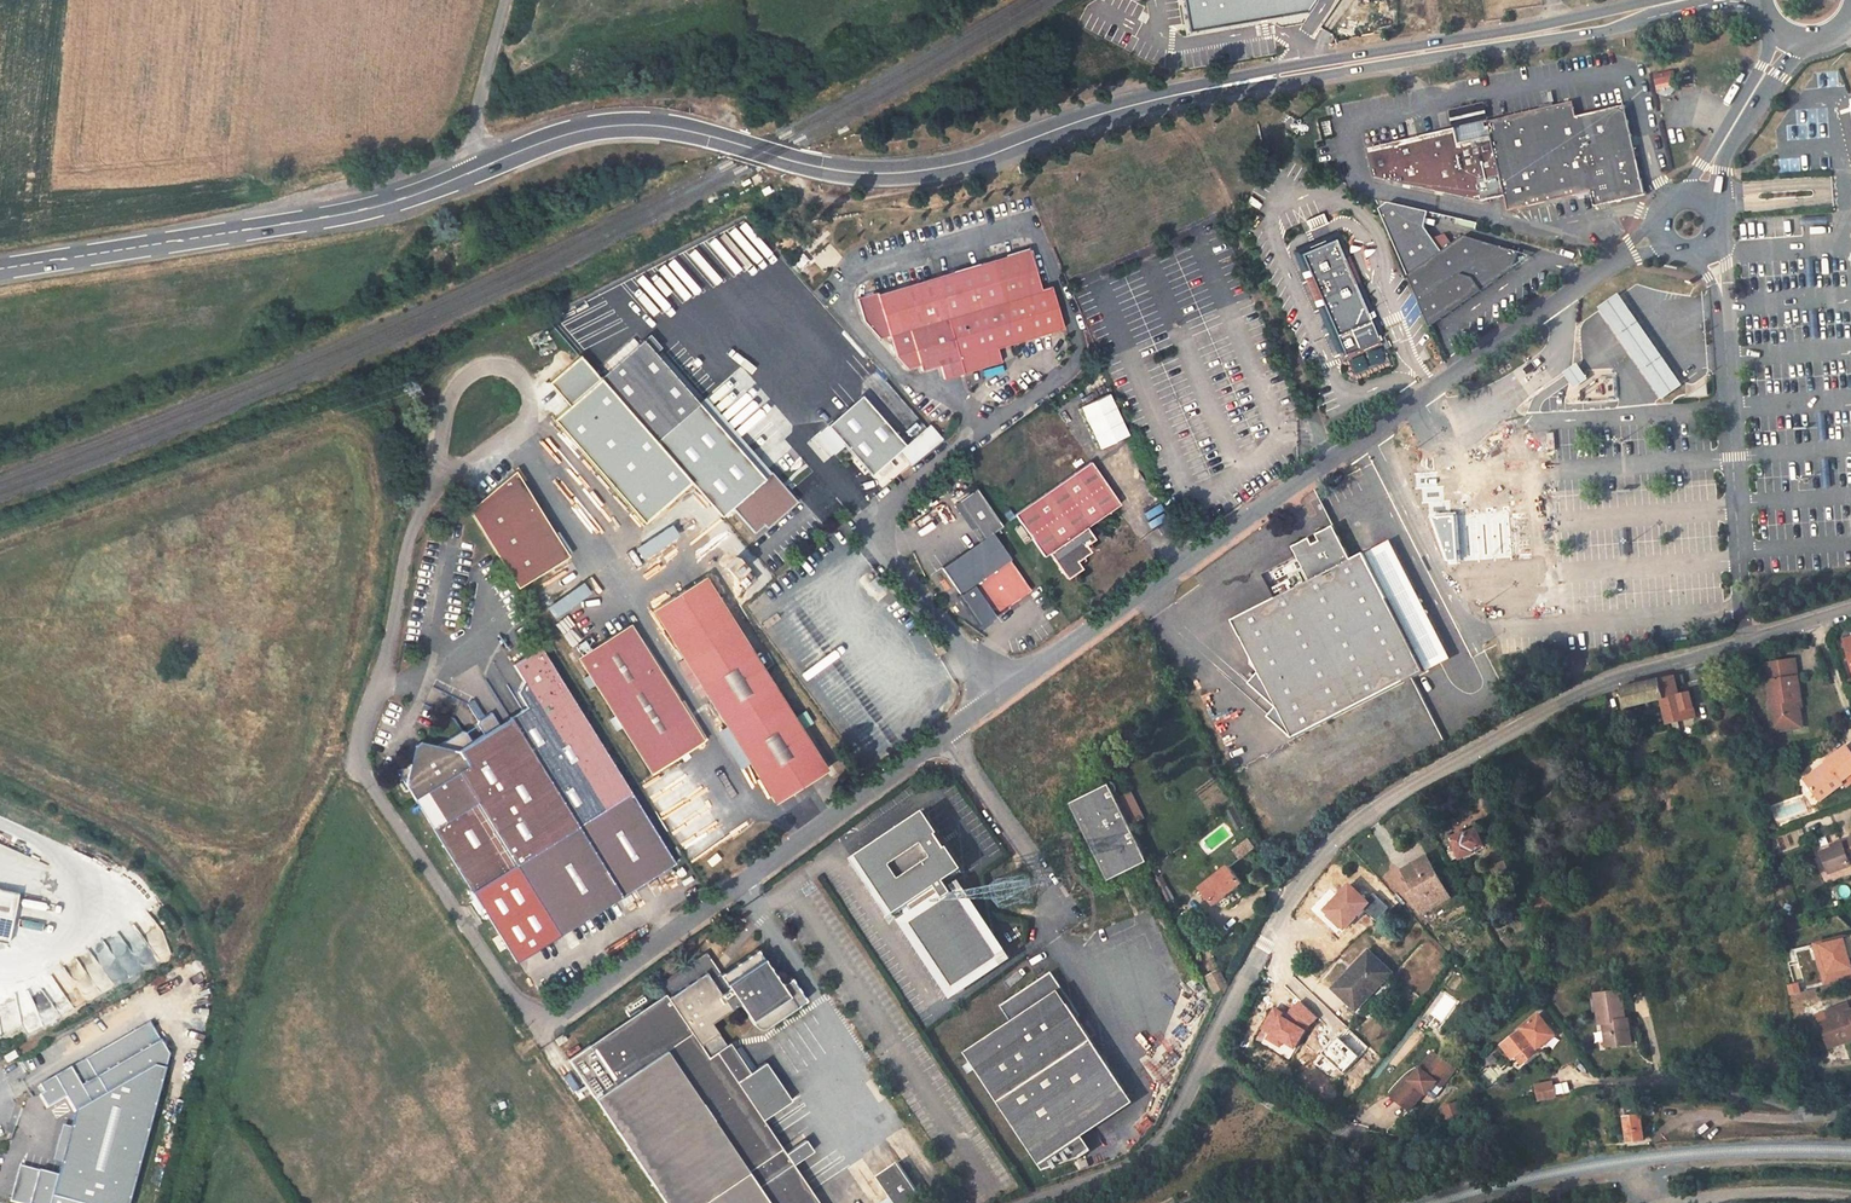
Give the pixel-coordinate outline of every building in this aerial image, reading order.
[(1181,4),(1190,3),(1195,34),(1304,16),(1315,0),(1180,0),(1181,4)] [(1190,3),(1181,4),(1186,35),(1195,34),(1190,3)] [(1670,75),(1655,77),(1657,89),(1672,87),(1670,75)] [(1377,173),(1484,197),(1509,193),(1512,207),(1528,204),(1595,191),(1598,204),(1648,194),(1630,104),(1582,113),(1579,101),(1493,118),(1495,129),(1490,129),(1488,119),(1371,143),(1377,173)] [(1381,216),(1411,282),(1433,333),(1501,285),(1504,271),(1516,274),(1522,256),(1467,242),(1445,257),(1428,233),(1431,220),(1391,210),(1381,216)] [(1324,218),(1307,225),(1311,235),(1328,228),(1324,218)] [(1318,252),(1301,258),(1308,275),(1305,276),(1307,280),(1310,279),(1321,304),(1318,305),(1340,355),(1343,354),(1345,358),(1381,343),(1337,244),(1328,248),(1327,245),(1316,247),(1318,252)] [(1026,250),(856,300),(857,321),(872,338),(883,335),(889,356),(905,368),(917,365),(918,370),(937,365),(941,378),(998,362),(994,348),(1060,328),(1048,287),(1038,289),(1026,250)] [(1536,260),(1522,256),(1516,274),(1536,260)] [(1612,301),(1595,313),(1660,404),(1677,393),(1612,301)] [(602,374),(598,377),(689,482),(721,519),(732,510),(755,534),(765,526),(768,529),(798,503),(771,471),(763,479),(694,401),(640,340),(602,374)] [(567,404),(598,377),(578,353),(546,381),(567,404)] [(689,482),(598,377),(567,404),(550,418),(641,523),(689,482)] [(1706,383),(1686,397),(1707,395),(1706,383)] [(1583,384),(1571,392),(1581,407),(1593,399),(1583,384)] [(1079,406),(1099,448),(1129,433),(1109,392),(1079,406)] [(899,449),(857,400),(824,428),(867,478),(894,455),(900,450),(899,449)] [(900,450),(894,455),(906,469),(938,443),(924,427),(899,449),(900,450)] [(1443,465),(1409,467),(1410,492),(1421,491),(1422,505),(1429,505),(1430,518),(1448,564),(1516,560),(1512,509),(1457,512),(1455,492),(1450,492),(1449,479),(1444,479),(1443,465)] [(1013,519),(1043,561),(1048,558),(1066,584),(1081,574),(1076,566),(1090,556),(1092,555),(1092,553),(1092,552),(1092,551),(1091,550),(1090,550),(1089,549),(1087,549),(1086,550),(1084,549),(1094,542),(1086,532),(1120,509),(1090,466),(1013,519)] [(516,472),(469,509),(518,587),(567,555),(516,472)] [(976,492),(959,504),(983,541),(1001,529),(976,492)] [(672,526),(634,544),(639,554),(677,536),(672,526)] [(1171,532),(1167,526),(1157,533),(1162,540),(1171,532)] [(1298,558),(1311,583),(1275,602),(1234,623),(1261,675),(1251,686),(1278,710),(1270,719),(1294,740),(1425,673),(1365,556),(1351,562),(1334,528),(1294,549),(1298,558)] [(941,572),(961,600),(972,592),(992,620),(1008,610),(1011,611),(1017,608),(1017,604),(1030,594),(1009,565),(1011,564),(991,537),(941,572)] [(1365,556),(1425,673),(1435,668),(1445,663),(1386,545),(1378,549),(1365,556)] [(1311,583),(1298,558),(1262,577),(1275,602),(1311,583)] [(755,582),(736,560),(724,571),(744,593),(755,582)] [(774,808),(826,775),(704,579),(651,611),(774,808)] [(552,616),(591,594),(584,582),(545,604),(552,616)] [(972,592),(961,600),(958,601),(978,631),(992,620),(972,592)] [(628,625),(575,657),(649,774),(701,742),(628,625)] [(405,764),(390,773),(465,895),(507,965),(668,866),(626,796),(536,649),(508,667),(517,682),(510,693),(521,710),(494,727),(485,713),(472,722),(470,727),(477,737),(465,744),(459,734),(454,733),(430,748),(405,764)] [(1796,665),(1766,668),(1770,708),(1767,708),(1769,735),(1791,733),(1790,724),(1799,723),(1797,705),(1800,705),(1796,665)] [(1679,698),(1677,688),(1690,685),(1688,676),(1661,682),(1665,700),(1658,702),(1665,728),(1696,720),(1690,695),(1679,698)] [(1626,689),(1623,690),(1628,709),(1658,702),(1665,700),(1661,682),(1630,689),(1626,689)] [(1799,723),(1790,724),(1791,733),(1800,732),(1799,723)] [(1806,784),(1817,802),(1842,789),(1840,785),(1850,778),(1850,755),(1849,752),(1826,765),(1829,770),(1806,784)] [(1546,753),(1528,761),(1535,775),(1552,768),(1546,753)] [(1826,765),(1803,778),(1806,784),(1829,770),(1826,765)] [(1108,785),(1071,804),(1109,882),(1147,863),(1108,785)] [(864,866),(865,868),(872,878),(875,875),(885,890),(881,892),(895,914),(907,906),(936,888),(960,872),(946,850),(937,856),(911,817),(878,839),(882,846),(876,849),(875,847),(868,852),(865,855),(864,858),(863,862),(864,866)] [(1479,840),(1477,838),(1464,845),(1474,864),(1486,857),(1485,855),(1496,849),(1489,835),(1479,840)] [(1239,858),(1254,847),(1248,839),(1233,850),(1239,858)] [(9,944),(19,894),(43,899),(50,866),(0,843),(0,942),(9,944)] [(1839,846),(1840,851),(1831,853),(1819,856),(1824,878),(1847,872),(1846,867),(1850,865),(1850,843),(1839,846)] [(1408,874),(1420,893),(1415,896),(1428,915),(1454,899),(1431,859),(1408,874)] [(1214,906),(1241,885),(1229,870),(1202,890),(1214,906)] [(936,888),(907,906),(915,918),(943,899),(936,888)] [(915,918),(903,926),(921,954),(925,951),(932,962),(928,965),(947,992),(999,958),(956,891),(943,899),(915,918)] [(1554,909),(1549,898),(1536,905),(1542,916),(1554,909)] [(474,912),(468,915),(476,926),(481,923),(474,912)] [(1815,954),(1826,996),(1850,990),(1850,945),(1815,954)] [(662,1202),(818,1202),(760,1114),(788,1095),(771,1068),(756,1078),(736,1048),(732,1051),(717,1027),(746,1009),(761,1031),(762,1032),(764,1033),(767,1033),(773,1031),(813,1005),(797,982),(786,989),(763,953),(726,978),(716,984),(710,975),(674,999),(672,1000),(669,996),(569,1061),(662,1202)] [(716,984),(726,978),(711,955),(701,962),(710,975),(716,984)] [(1373,955),(1335,992),(1358,1014),(1395,977),(1373,955)] [(674,999),(710,975),(701,962),(665,985),(674,999)] [(1213,994),(1227,987),(1219,971),(1205,978),(1213,994)] [(1009,1022),(962,1053),(996,1104),(1041,1172),(1085,1155),(1076,1142),(1067,1128),(1123,1091),(1091,1042),(1075,1019),(1078,1017),(1049,974),(999,1007),(1009,1022)] [(1801,1002),(1799,992),(1790,994),(1793,1004),(1801,1002)] [(1604,1013),(1605,1026),(1610,1026),(1631,1024),(1630,994),(1609,995),(1610,1013),(1604,1013)] [(1609,995),(1598,995),(1599,1013),(1604,1013),(1610,1013),(1609,995)] [(1850,1014),(1820,1025),(1828,1048),(1848,1041),(1850,1049),(1850,1016),(1850,1014)] [(1533,1041),(1540,1050),(1541,1051),(1547,1048),(1552,1044),(1546,1035),(1553,1030),(1544,1019),(1527,1032),(1528,1033),(1533,1041)] [(59,1176),(21,1166),(11,1202),(17,1202),(130,1202),(166,1057),(150,1022),(40,1086),(45,1093),(40,1095),(48,1108),(66,1098),(76,1112),(59,1176)] [(1610,1026),(1611,1050),(1635,1049),(1634,1024),(1631,1024),(1610,1026)] [(1546,1035),(1552,1044),(1559,1039),(1553,1030),(1546,1035)] [(1533,1041),(1528,1033),(1514,1043),(1521,1053),(1529,1048),(1527,1046),(1533,1041)] [(569,1041),(565,1036),(557,1042),(560,1047),(569,1041)] [(1520,1060),(1523,1064),(1526,1067),(1540,1057),(1536,1053),(1540,1050),(1533,1041),(1527,1046),(1529,1048),(1521,1053),(1514,1043),(1506,1049),(1516,1063),(1520,1060)] [(1831,1056),(1850,1049),(1848,1041),(1828,1048),(1831,1056)] [(15,1051),(5,1057),(8,1063),(18,1057),(15,1051)] [(1441,1058),(1437,1055),(1420,1074),(1428,1073),(1441,1058)] [(1410,1078),(1394,1097),(1411,1111),(1427,1092),(1429,1094),(1438,1083),(1443,1087),(1457,1071),(1441,1058),(1428,1073),(1420,1074),(1414,1081),(1410,1078)] [(1438,1083),(1429,1094),(1436,1100),(1445,1089),(1443,1087),(1438,1083)] [(1555,1086),(1540,1090),(1543,1106),(1559,1102),(1555,1086)] [(1132,1105),(1123,1091),(1067,1128),(1076,1142),(1132,1105)] [(768,1125),(797,1106),(792,1098),(763,1118),(768,1125)] [(1463,1116),(1460,1104),(1447,1108),(1450,1120),(1463,1116)] [(1628,1116),(1628,1119),(1625,1120),(1627,1146),(1641,1145),(1639,1119),(1637,1118),(1637,1116),(1628,1116)] [(878,1186),(890,1202),(922,1202),(901,1170),(878,1186)]
